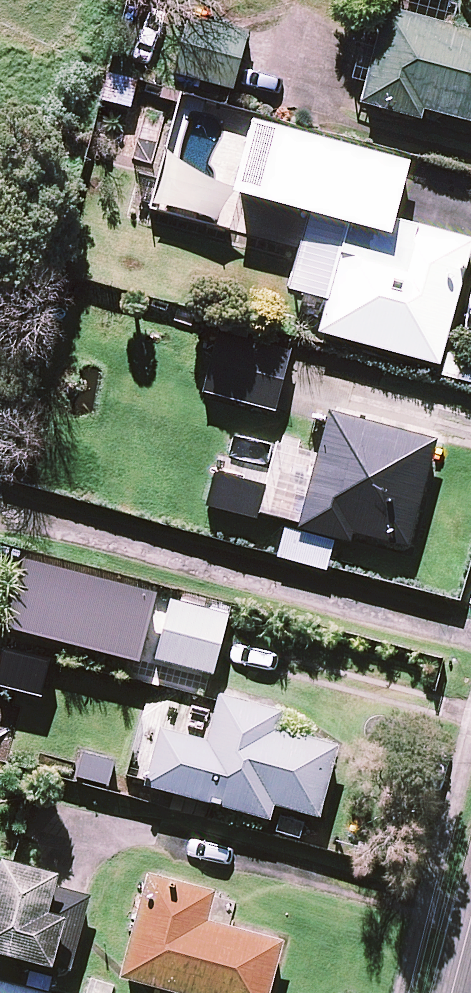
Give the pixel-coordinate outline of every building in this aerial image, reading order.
[(386,18),(362,112),(419,127),(422,117),(470,130),(470,41),(386,18)] [(249,38),(211,27),(194,84),(232,96),(249,38)] [(181,109),(152,217),(223,236),(232,205),(306,224),(289,288),(329,299),(318,340),(438,372),(470,248),(470,245),(394,225),(409,170),(181,109)] [(289,357),(218,341),(204,401),(275,417),(289,357)] [(435,449),(329,420),(308,496),(299,494),(280,562),(325,575),(332,548),(348,553),(352,540),(406,554),(435,449)] [(150,643),(19,596),(6,632),(137,679),(150,643)] [(228,618),(169,603),(153,665),(212,679),(228,618)] [(277,719),(156,687),(129,789),(268,826),(272,811),(318,823),(336,753),(273,736),(277,719)] [(0,873),(0,964),(72,982),(93,896),(0,873)] [(151,884),(125,986),(152,992),(273,992),(284,950),(209,930),(217,900),(151,884)]
